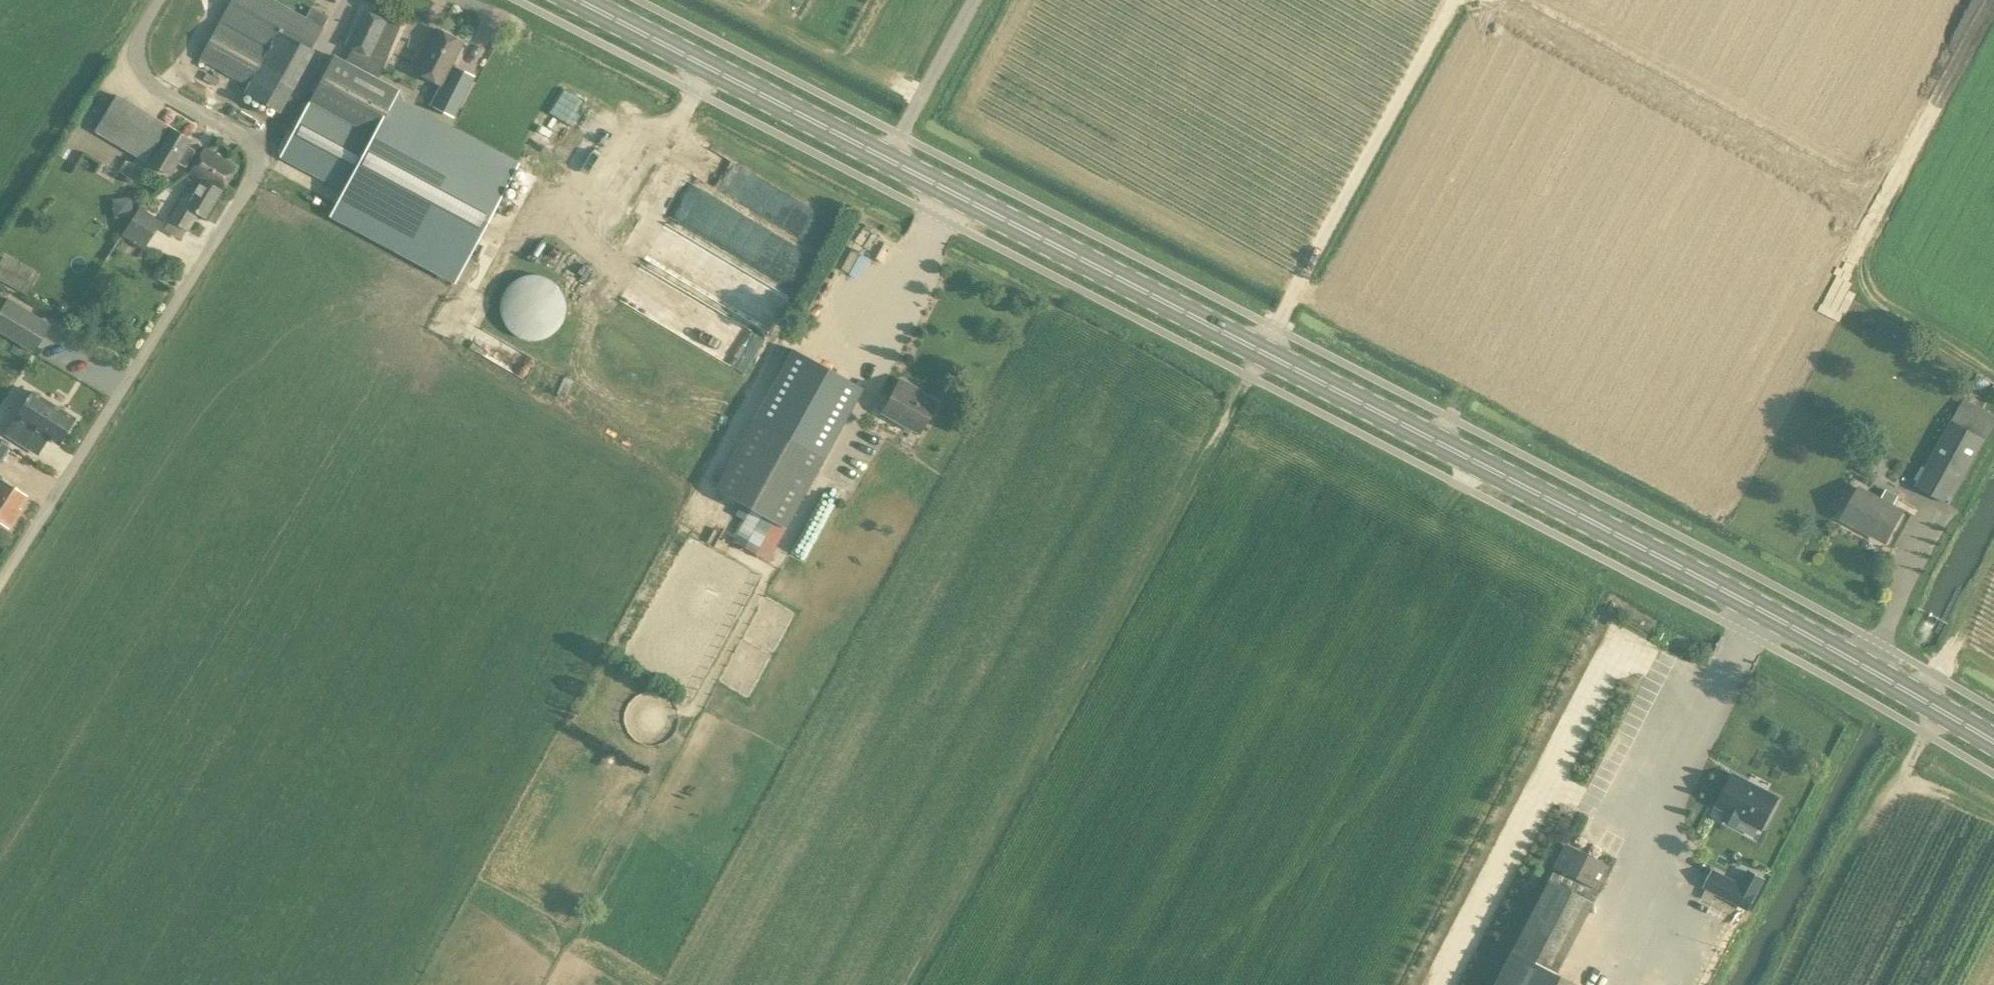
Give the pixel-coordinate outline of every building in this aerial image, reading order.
[(310,6),(304,17),(273,0),(230,0),(218,21),(197,60),(246,86),(242,93),(280,113),(314,50),(311,49),(323,28),(322,27),(328,16),(310,6)] [(335,57),(279,155),(345,191),(338,205),(333,214),(456,280),(514,172),(390,106),(398,91),(377,80),(399,27),(361,11),(343,46),(350,49),(345,61),(335,57)] [(438,84),(428,105),(451,118),(473,76),(451,64),(462,42),(435,28),(413,72),(438,84)] [(185,150),(191,140),(151,116),(114,95),(93,131),(169,177),(177,164),(185,169),(193,155),(185,150)] [(601,142),(546,112),(531,139),(586,169),(601,142)] [(204,218),(234,166),(202,147),(188,173),(200,180),(196,188),(189,183),(168,219),(187,230),(197,213),(204,218)] [(791,195),(777,219),(817,242),(831,218),(791,195)] [(130,196),(110,197),(112,215),(132,213),(130,196)] [(695,233),(766,270),(784,235),(713,198),(695,233)] [(162,221),(140,207),(122,234),(145,249),(162,221)] [(4,256),(0,263),(0,280),(27,296),(39,275),(4,256)] [(160,278),(166,282),(170,275),(165,272),(160,278)] [(500,305),(500,308),(500,311),(500,314),(501,317),(502,319),(503,322),(504,324),(506,327),(507,329),(509,331),(511,333),(514,335),(516,336),(519,338),(521,339),(524,340),(527,340),(530,341),(532,341),(535,341),(538,340),(541,340),(544,339),(546,338),(549,336),(551,335),(553,333),(555,331),(557,329),(559,327),(561,324),(562,322),(563,319),(564,317),(565,314),(565,311),(565,308),(565,305),(565,302),(564,300),(563,297),(562,294),(561,292),(559,289),(557,287),(555,285),(553,283),(551,281),(549,280),(546,279),(544,278),(541,277),(538,276),(535,276),(532,276),(530,276),(527,276),(524,277),(521,278),(519,279),(516,280),(514,281),(511,283),(509,285),(507,287),(506,289),(504,292),(503,294),(502,297),(501,300),(500,302),(500,305)] [(37,346),(50,324),(9,299),(0,313),(0,323),(37,346)] [(794,349),(715,489),(751,508),(733,541),(768,560),(824,459),(863,388),(794,349)] [(919,433),(935,403),(912,390),(914,388),(899,379),(881,412),(919,433)] [(31,391),(5,435),(33,452),(43,435),(58,445),(75,418),(31,391)] [(1952,421),(1916,487),(1948,504),(1985,439),(1984,438),(1993,421),(1993,415),(1964,399),(1952,421)] [(10,446),(0,441),(0,462),(10,446)] [(14,511),(24,495),(1,480),(3,476),(0,474),(0,523),(7,527),(16,512),(14,511)] [(1902,511),(1893,506),(1899,496),(1887,490),(1882,500),(1858,487),(1841,518),(1885,542),(1902,511)] [(1777,798),(1732,775),(1717,805),(1727,810),(1722,820),(1734,826),(1739,817),(1762,828),(1777,798)] [(1586,900),(1604,866),(1564,845),(1491,984),(1576,984),(1553,973),(1591,902),(1586,900)] [(1748,909),(1757,893),(1730,879),(1722,895),(1748,909)]
